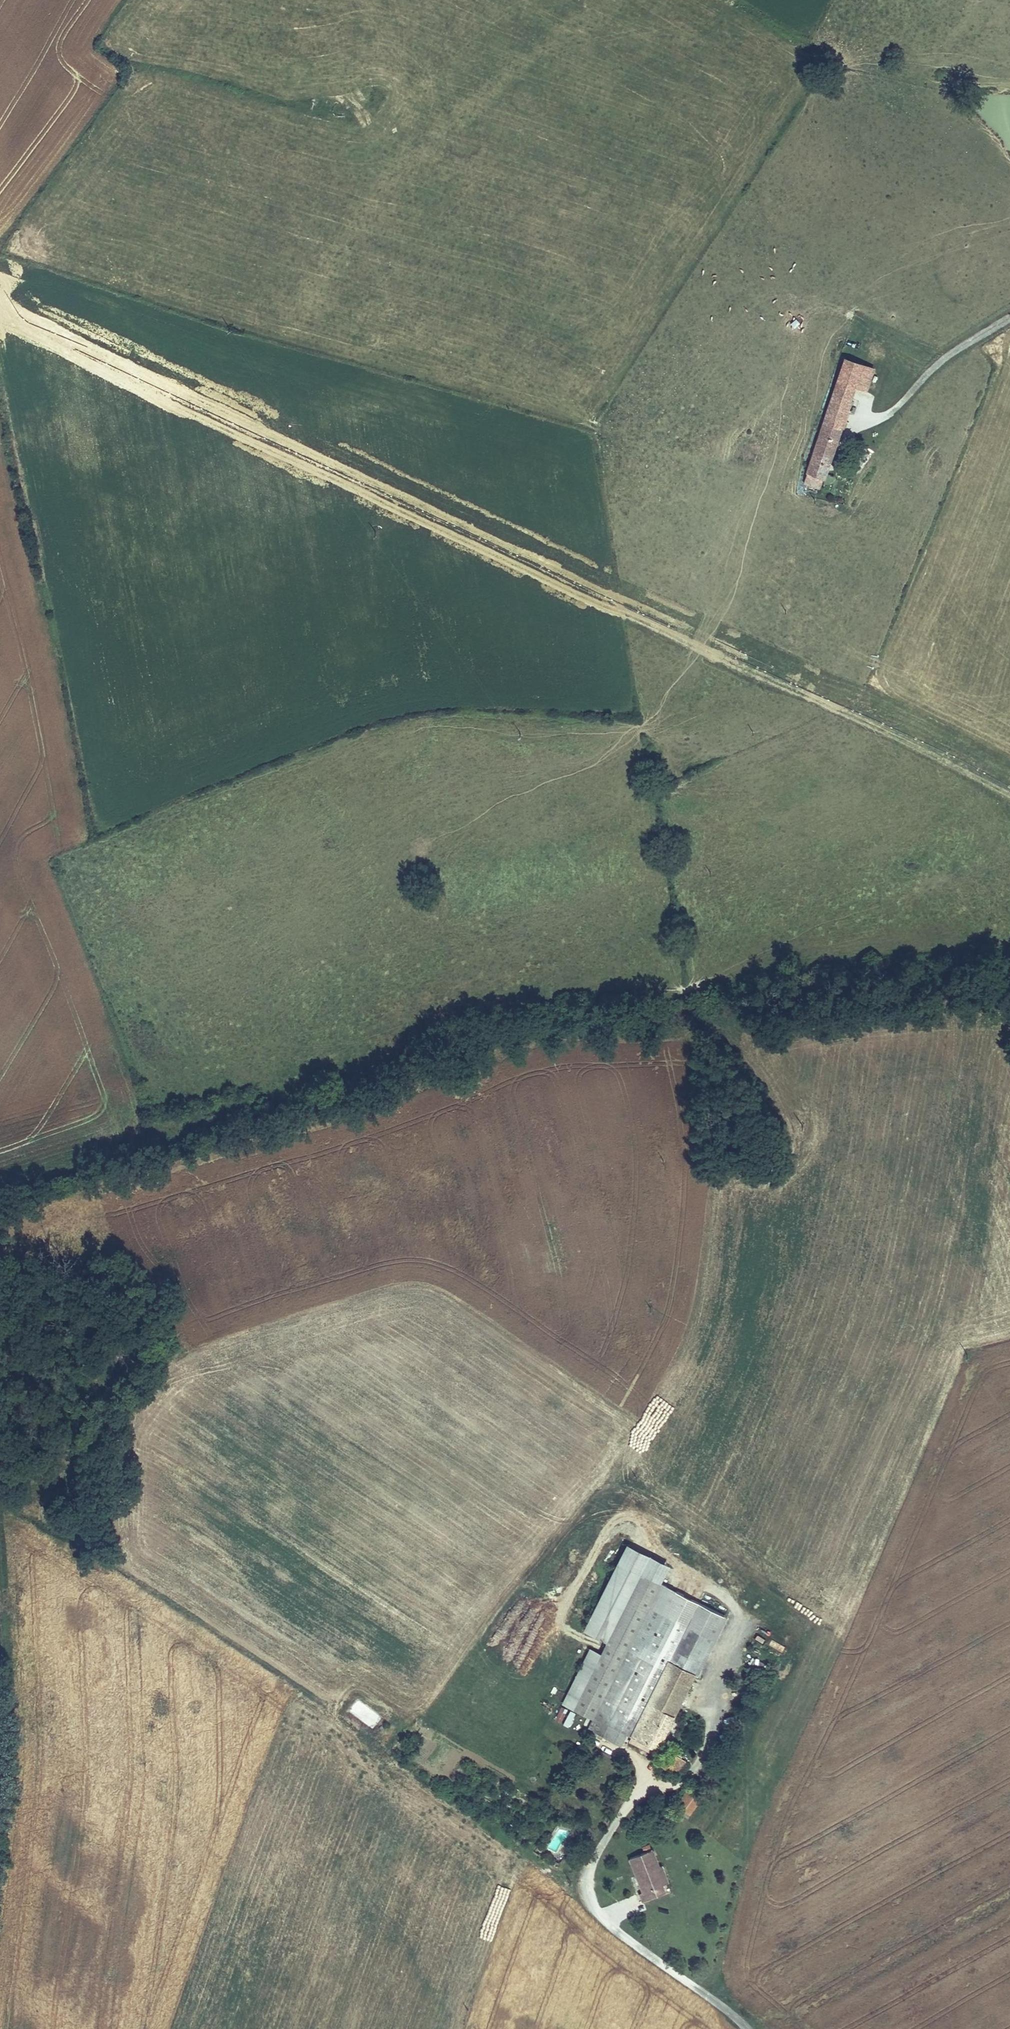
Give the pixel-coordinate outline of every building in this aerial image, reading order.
[(837,374),(866,383),(870,371),(841,361),(837,374)] [(837,374),(798,486),(817,492),(851,390),(863,393),(866,383),(837,374)] [(570,1706),(589,1716),(647,1603),(658,1579),(639,1570),(570,1706)] [(658,1579),(647,1603),(685,1620),(650,1690),(674,1701),(721,1610),(658,1579)] [(685,1620),(647,1603),(589,1716),(584,1726),(617,1742),(622,1731),(625,1732),(626,1739),(650,1751),(674,1701),(650,1690),(685,1620)] [(560,1707),(554,1720),(561,1724),(567,1710),(560,1707)] [(568,1710),(562,1725),(569,1728),(575,1713),(568,1710)] [(682,1755),(667,1746),(658,1763),(672,1771),(682,1755)] [(690,1760),(682,1755),(672,1771),(680,1776),(690,1760)] [(652,1851),(629,1859),(636,1877),(639,1876),(641,1882),(638,1883),(642,1893),(639,1894),(643,1902),(664,1894),(662,1886),(655,1870),(659,1869),(652,1851)] [(659,1869),(655,1870),(662,1886),(667,1884),(661,1868),(659,1869)]
